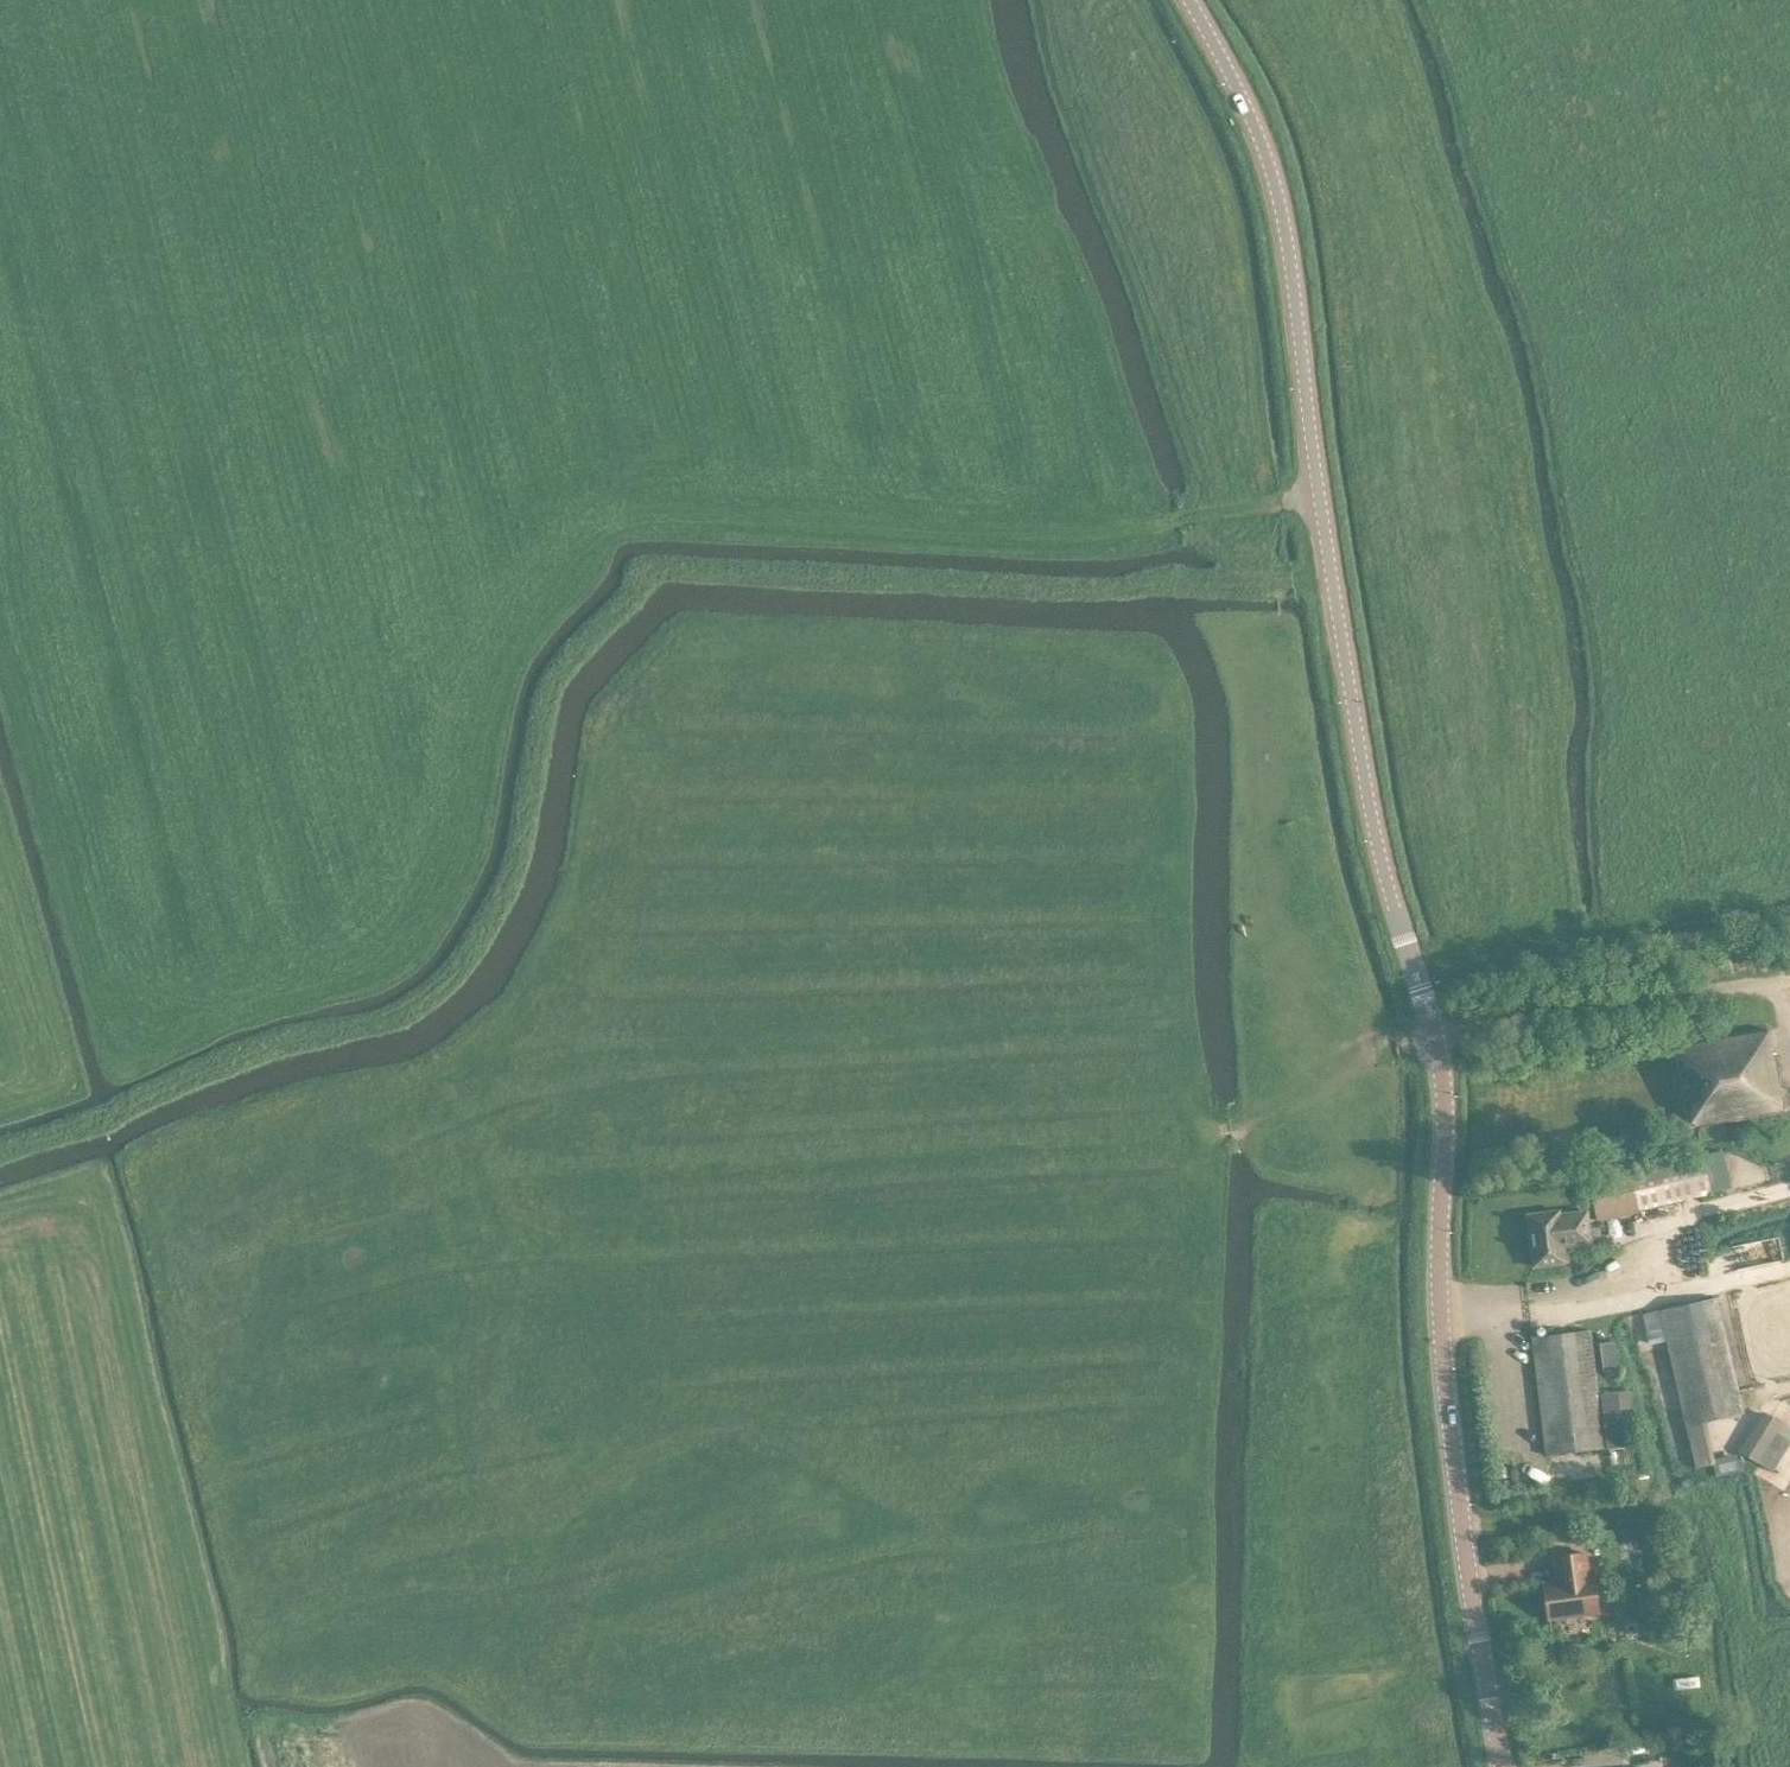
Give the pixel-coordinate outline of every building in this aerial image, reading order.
[(1688,1128),(1696,1127),(1700,1141),(1725,1134),(1723,1123),(1781,1113),(1766,1030),(1674,1045),(1688,1128)] [(1628,1169),(1585,1179),(1596,1221),(1597,1221),(1638,1211),(1684,1200),(1693,1198),(1701,1196),(1709,1194),(1700,1156),(1629,1173),(1628,1169)] [(1525,1214),(1530,1267),(1566,1264),(1564,1246),(1590,1243),(1587,1208),(1525,1214)] [(1714,1465),(1704,1420),(1741,1412),(1715,1300),(1643,1312),(1649,1344),(1665,1341),(1693,1470),(1714,1465)] [(1589,1331),(1586,1331),(1530,1338),(1544,1454),(1602,1446),(1589,1331)] [(1611,1340),(1598,1342),(1602,1371),(1615,1369),(1611,1340)] [(1617,1391),(1600,1393),(1606,1448),(1623,1446),(1619,1408),(1630,1407),(1628,1389),(1617,1391)] [(1742,1452),(1768,1469),(1789,1434),(1789,1431),(1765,1415),(1742,1452)] [(1716,1473),(1742,1469),(1740,1454),(1714,1457),(1716,1473)] [(1557,1581),(1543,1583),(1547,1619),(1597,1612),(1592,1577),(1587,1577),(1584,1553),(1553,1557),(1557,1581)]
